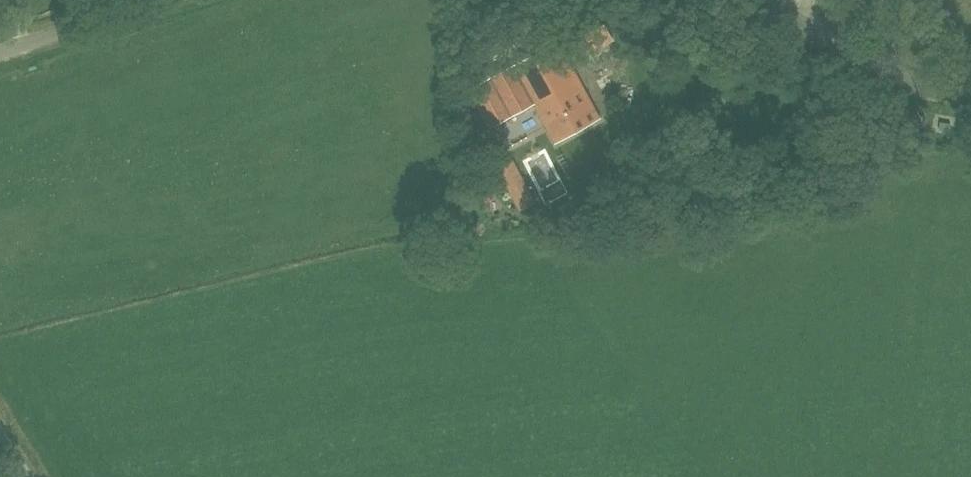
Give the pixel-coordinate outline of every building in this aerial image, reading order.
[(472,90),(492,126),(535,102),(556,140),(600,115),(559,42),(472,90)]
